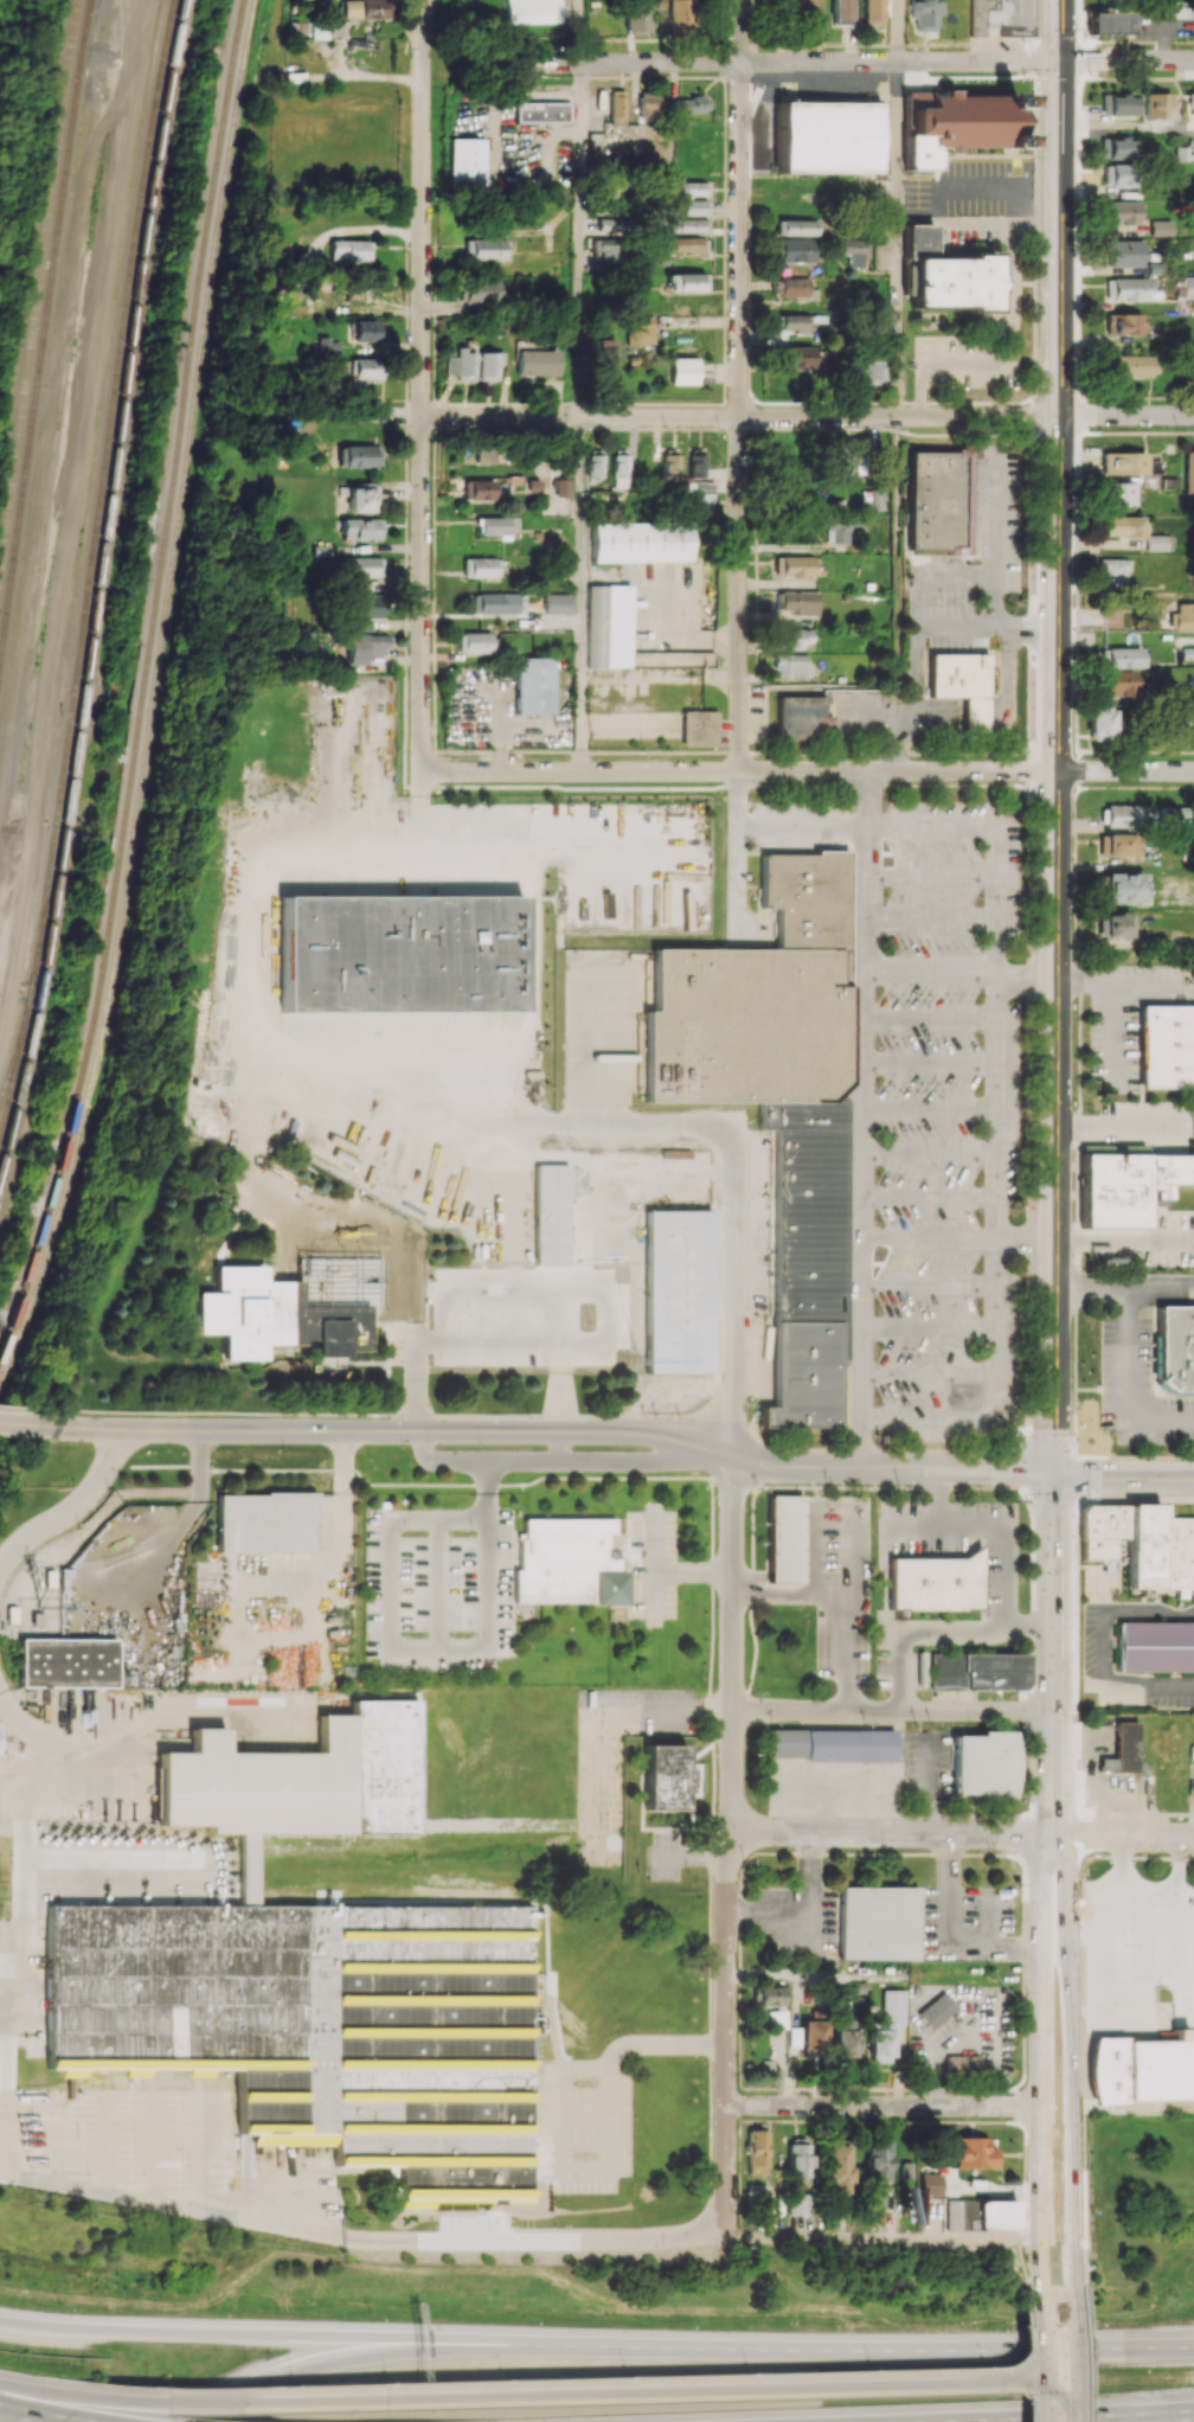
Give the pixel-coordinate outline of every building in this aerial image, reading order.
[(384,18),(384,0),(342,0),(341,18),(384,18)] [(506,22),(563,21),(562,0),(506,0),(506,22)] [(649,33),(649,0),(637,0),(637,3),(626,3),(626,33),(649,33)] [(693,0),(670,0),(670,30),(692,30),(693,0)] [(800,10),(823,10),(823,0),(800,0),(800,10)] [(831,24),(849,24),(849,0),(831,0),(831,24)] [(882,25),(882,0),(863,0),(863,26),(882,25)] [(936,31),(936,0),(909,0),(908,19),(914,19),(914,31),(936,31)] [(1030,0),(968,0),(968,35),(1030,35),(1030,0)] [(1193,19),(1193,2),(1162,1),(1161,18),(1193,19)] [(1088,33),(1129,33),(1129,13),(1088,13),(1088,33)] [(624,126),(625,90),(611,90),(610,126),(624,126)] [(906,170),(936,169),(936,153),(954,153),(954,147),(1014,147),(1014,95),(955,95),(955,90),(941,90),(941,97),(927,97),(927,93),(906,93),(906,170)] [(640,118),(660,117),(659,93),(639,94),(640,118)] [(1101,115),(1134,114),(1134,93),(1101,93),(1101,115)] [(1167,93),(1143,93),(1144,118),(1167,118),(1167,93)] [(673,113),(711,113),(710,97),(673,98),(673,113)] [(570,102),(515,102),(515,122),(570,123),(570,102)] [(879,103),(778,102),(777,172),(878,173),(879,103)] [(1100,137),(1101,159),(1134,158),(1133,136),(1100,137)] [(485,139),(450,139),(449,186),(485,186),(485,139)] [(1105,164),(1104,186),(1131,186),(1132,165),(1105,164)] [(672,182),(673,196),(708,196),(708,182),(672,182)] [(707,215),(708,200),(676,200),(676,215),(707,215)] [(1137,202),(1108,201),(1108,224),(1137,224),(1137,202)] [(599,230),(625,230),(626,218),(600,218),(599,230)] [(708,219),(669,218),(668,232),(708,232),(708,219)] [(818,235),(818,220),(775,220),(775,235),(818,235)] [(1171,236),(1171,221),(1150,221),(1150,236),(1171,236)] [(933,225),(904,225),(904,258),(933,258),(933,225)] [(664,251),(704,252),(705,238),(664,237),(664,251)] [(464,260),(507,260),(507,239),(464,238),(464,260)] [(602,263),(620,263),(619,238),(594,239),(594,249),(601,249),(602,263)] [(818,261),(819,239),(775,239),(774,261),(818,261)] [(864,267),(864,257),(870,257),(871,239),(840,239),(840,254),(849,254),(849,267),(864,267)] [(369,262),(369,241),(329,240),(329,261),(369,262)] [(1107,267),(1141,267),(1141,240),(1107,240),(1107,267)] [(911,258),(911,307),(994,308),(994,258),(911,258)] [(706,274),(669,273),(669,291),(706,291),(706,274)] [(1105,300),(1160,300),(1160,292),(1150,292),(1150,277),(1105,278),(1105,300)] [(1183,277),(1184,314),(1193,314),(1193,277),(1183,277)] [(809,296),(809,278),(773,278),(773,295),(809,296)] [(459,301),(498,302),(499,281),(459,280),(459,301)] [(1141,314),(1106,313),(1106,334),(1141,334),(1141,314)] [(776,331),(812,332),(812,315),(777,314),(776,331)] [(628,318),(629,345),(655,344),(654,317),(628,318)] [(352,321),(353,342),(381,341),(380,320),(352,321)] [(337,338),(316,339),(317,354),(338,353),(337,338)] [(618,339),(597,339),(598,370),(619,370),(618,339)] [(815,346),(780,347),(780,369),(815,368),(815,346)] [(475,350),(454,350),(454,356),(445,356),(445,374),(455,375),(455,381),(474,381),(475,350)] [(517,350),(517,375),(557,374),(557,350),(517,350)] [(500,352),(477,352),(478,380),(501,379),(500,352)] [(885,352),(859,353),(859,384),(885,384),(885,352)] [(1153,356),(1110,355),(1110,376),(1152,376),(1153,356)] [(377,379),(377,358),(352,358),(351,379),(377,379)] [(697,358),(670,358),(670,384),(697,384),(697,358)] [(861,438),(838,438),(839,465),(848,465),(848,475),(862,474),(861,438)] [(379,446),(338,446),(338,467),(379,466),(379,446)] [(493,463),(493,446),(474,447),(475,464),(493,463)] [(605,477),(605,450),(588,451),(589,477),(605,477)] [(614,487),(628,488),(629,450),(614,450),(614,487)] [(704,477),(704,450),(689,450),(689,477),(704,477)] [(908,450),(907,549),(943,549),(943,554),(969,554),(970,451),(908,450)] [(1193,494),(1193,451),(1185,451),(1184,494),(1193,494)] [(1102,474),(1145,474),(1145,453),(1102,452),(1102,474)] [(679,454),(663,455),(664,482),(679,482),(679,454)] [(568,478),(554,479),(555,497),(568,496),(568,478)] [(463,480),(464,500),(493,500),(492,479),(463,480)] [(1134,483),(1103,483),(1104,505),(1134,504),(1134,483)] [(348,512),(376,512),(375,484),(347,485),(348,512)] [(885,509),(885,490),(863,491),(864,510),(885,509)] [(715,492),(693,492),(694,507),(716,507),(715,492)] [(1143,516),(1101,515),(1101,536),(1143,536),(1143,516)] [(510,539),(510,517),(480,518),(481,535),(500,534),(500,540),(510,539)] [(825,542),(850,543),(850,530),(867,530),(867,518),(826,517),(825,542)] [(381,519),(341,518),(341,539),(381,539),(381,519)] [(689,561),(688,523),(592,524),(593,562),(689,561)] [(1146,550),(1171,551),(1172,535),(1146,535),(1146,550)] [(382,556),(343,557),(343,579),(382,577),(382,556)] [(775,577),(815,577),(816,556),(776,556),(775,577)] [(463,577),(500,577),(500,557),(463,558),(463,577)] [(1126,588),(1127,559),(1098,558),(1097,587),(1126,588)] [(586,585),(587,668),(632,668),(631,585),(586,585)] [(818,592),(777,591),(776,609),(790,609),(790,614),(817,615),(818,592)] [(473,594),(473,614),(517,614),(517,593),(473,594)] [(372,630),(372,618),(385,618),(384,594),(349,595),(350,630),(372,630)] [(569,615),(570,594),(543,594),(543,614),(569,615)] [(1193,630),(1193,603),(1176,603),(1176,612),(1172,612),(1171,630),(1193,630)] [(1103,626),(1122,626),(1122,605),(1103,606),(1103,626)] [(802,649),(802,643),(811,643),(811,629),(776,630),(777,649),(802,649)] [(490,652),(490,632),(456,633),(457,653),(490,652)] [(386,635),(349,634),(348,664),(367,665),(367,655),(386,656),(386,635)] [(1143,647),(1100,648),(1100,669),(1143,668),(1143,647)] [(1182,648),(1182,660),(1193,659),(1193,647),(1182,648)] [(714,652),(632,651),(632,667),(713,668),(714,652)] [(929,697),(964,697),(964,731),(988,731),(988,654),(929,653),(929,697)] [(808,655),(776,654),(776,677),(807,678),(808,655)] [(516,715),(553,714),(553,658),(516,658),(516,715)] [(1105,671),(1105,698),(1133,697),(1132,670),(1105,671)] [(778,697),(778,737),(833,737),(832,715),(824,715),(824,696),(778,697)] [(1088,707),(1088,739),(1111,739),(1112,707),(1088,707)] [(1182,741),(1182,710),(1166,711),(1167,741),(1182,741)] [(682,746),(716,746),(716,711),(681,711),(682,746)] [(1133,826),(1133,805),(1101,804),(1101,826),(1133,826)] [(1166,827),(1184,828),(1185,807),(1167,807),(1166,827)] [(1098,833),(1097,856),(1136,856),(1136,834),(1098,833)] [(838,1427),(837,1363),(847,1363),(846,853),(760,853),(761,908),(776,908),(777,948),(653,949),(653,1012),(644,1012),(644,1102),(758,1102),(758,1129),(774,1129),(774,1208),(772,1208),(773,1407),(760,1407),(760,1427),(838,1427)] [(1141,874),(1101,873),(1100,902),(1141,903),(1141,874)] [(522,897),(281,896),(281,1011),(522,1011),(522,897)] [(1097,937),(1131,937),(1131,914),(1097,913),(1097,937)] [(1193,1088),(1193,1006),(1140,1005),(1139,1087),(1193,1088)] [(534,1280),(567,1280),(568,1149),(535,1149),(534,1280)] [(1145,1227),(1145,1206),(1166,1206),(1166,1183),(1193,1183),(1193,1155),(1081,1155),(1081,1228),(1145,1227)] [(645,1373),(710,1374),(710,1210),(645,1210),(645,1373)] [(370,1303),(303,1304),(303,1281),(265,1282),(264,1266),(215,1266),(215,1292),(197,1292),(197,1333),(223,1333),(224,1360),(264,1360),(264,1344),(303,1344),(303,1339),(316,1339),(316,1357),(347,1357),(347,1351),(371,1351),(370,1303)] [(1157,1379),(1170,1393),(1193,1393),(1193,1306),(1156,1306),(1157,1379)] [(216,1494),(217,1552),(315,1552),(314,1493),(216,1494)] [(802,1496),(769,1495),(767,1582),(800,1582),(802,1496)] [(1161,1518),(1161,1504),(1080,1505),(1081,1561),(1103,1560),(1104,1574),(1114,1574),(1113,1553),(1128,1553),(1129,1589),(1177,1588),(1177,1598),(1188,1598),(1187,1589),(1193,1589),(1193,1517),(1161,1518)] [(514,1603),(627,1603),(627,1571),(618,1571),(618,1550),(608,1550),(608,1534),(615,1534),(615,1518),(524,1518),(524,1533),(519,1533),(518,1570),(514,1570),(514,1603)] [(890,1557),(982,1557),(981,1612),(890,1612),(890,1557)] [(1193,1671),(1193,1622),(1119,1622),(1119,1671),(1193,1671)] [(116,1687),(116,1639),(18,1639),(18,1687),(116,1687)] [(1026,1654),(931,1653),(930,1689),(1026,1690),(1026,1654)] [(16,2041),(57,2073),(239,2070),(240,2124),(400,2182),(401,2203),(531,2201),(530,2125),(438,2126),(400,2113),(400,2102),(532,2100),(531,2072),(464,2047),(469,2040),(532,2036),(530,1905),(257,1908),(256,1835),(418,1833),(416,1705),(319,1706),(320,1752),(241,1752),(190,1713),(191,1752),(158,1752),(159,1829),(240,1829),(241,1906),(14,1909),(16,2041)] [(1137,1722),(1115,1722),(1115,1758),(1099,1758),(1099,1771),(1137,1771),(1137,1722)] [(895,1761),(895,1729),(769,1730),(769,1757),(804,1757),(804,1762),(895,1761)] [(954,1796),(1015,1797),(1016,1731),(978,1731),(978,1735),(954,1735),(954,1796)] [(685,1746),(644,1745),(643,1810),(684,1810),(685,1746)] [(840,1888),(916,1889),(914,1963),(839,1962),(840,1888)] [(785,2028),(785,1986),(756,1987),(756,2008),(766,2007),(766,2029),(785,2028)] [(902,1990),(879,1990),(879,2023),(868,2023),(867,2062),(890,2062),(890,2026),(902,2027),(902,1990)] [(956,2008),(942,1991),(916,2013),(930,2030),(956,2008)] [(855,2063),(855,2020),(832,2019),(831,2063),(855,2063)] [(787,2027),(786,2046),(800,2046),(800,2056),(811,2057),(811,2047),(824,2047),(824,2022),(800,2021),(800,2027),(787,2027)] [(1091,2037),(1193,2035),(1193,2103),(1092,2104),(1091,2037)] [(484,2060),(532,2059),(531,2037),(487,2038),(487,2047),(483,2047),(484,2060)] [(946,2074),(978,2074),(978,2056),(946,2055),(946,2074)] [(747,2175),(767,2175),(768,2130),(748,2130),(747,2175)] [(788,2177),(809,2177),(809,2139),(789,2138),(788,2177)] [(994,2168),(994,2148),(986,2148),(986,2138),(953,2138),(953,2169),(994,2168)] [(829,2194),(849,2194),(850,2140),(833,2139),(833,2145),(824,2145),(823,2182),(829,2182),(829,2194)] [(889,2182),(890,2145),(865,2144),(865,2181),(889,2182)] [(910,2162),(899,2163),(899,2179),(910,2178),(910,2162)] [(918,2196),(939,2196),(938,2174),(917,2174),(918,2196)] [(882,2208),(882,2190),(869,2189),(868,2208),(882,2208)] [(787,2215),(808,2215),(809,2194),(788,2193),(787,2215)] [(943,2231),(965,2230),(964,2218),(970,2217),(969,2200),(942,2201),(943,2231)] [(1015,2201),(975,2201),(974,2229),(1015,2230),(1015,2201)]
